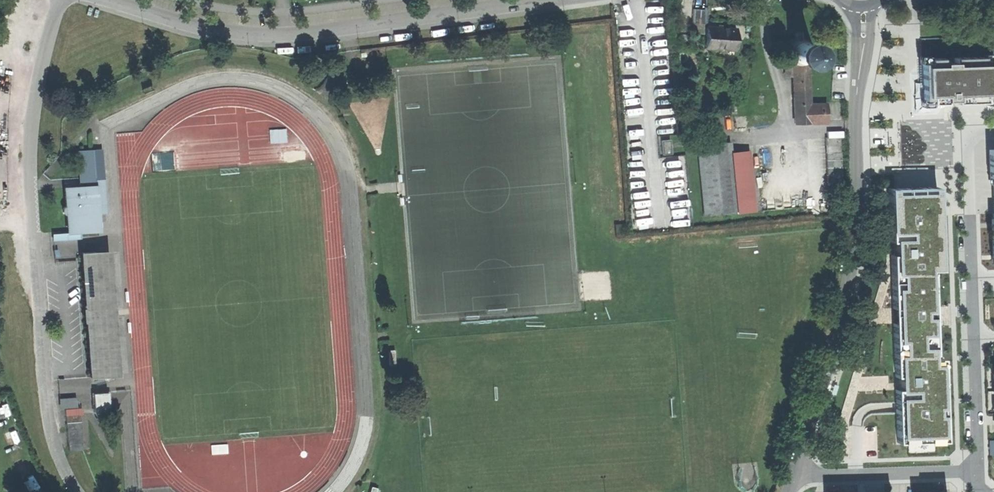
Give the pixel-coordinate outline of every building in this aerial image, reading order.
[(786,56),(784,52),(785,74),(793,74),(794,121),(826,120),(825,101),(809,101),(807,61),(802,63),(798,63),(794,62),(791,61),(788,59),(786,56)] [(989,57),(920,59),(921,101),(991,98),(989,57)] [(747,113),(736,113),(737,122),(747,122),(747,113)] [(839,134),(824,135),(826,180),(841,179),(840,149),(839,149),(839,134)] [(729,139),(714,141),(721,211),(736,210),(730,149),(729,139)] [(669,140),(660,140),(662,154),(670,154),(669,140)] [(714,141),(699,142),(706,213),(721,211),(714,141)] [(748,147),(730,149),(736,210),(754,208),(748,147)] [(895,403),(897,439),(945,437),(941,347),(935,348),(932,264),(939,263),(936,185),(887,187),(889,230),(907,230),(907,235),(889,235),(895,403)] [(96,187),(65,188),(66,207),(65,207),(63,209),(63,210),(63,212),(64,214),(66,214),(67,214),(68,233),(98,231),(96,187)] [(103,252),(82,254),(92,377),(113,375),(103,252)] [(110,392),(93,394),(95,412),(111,411),(110,392)] [(66,415),(67,423),(81,422),(81,414),(66,415)] [(81,422),(67,423),(69,452),(83,451),(81,422)]
